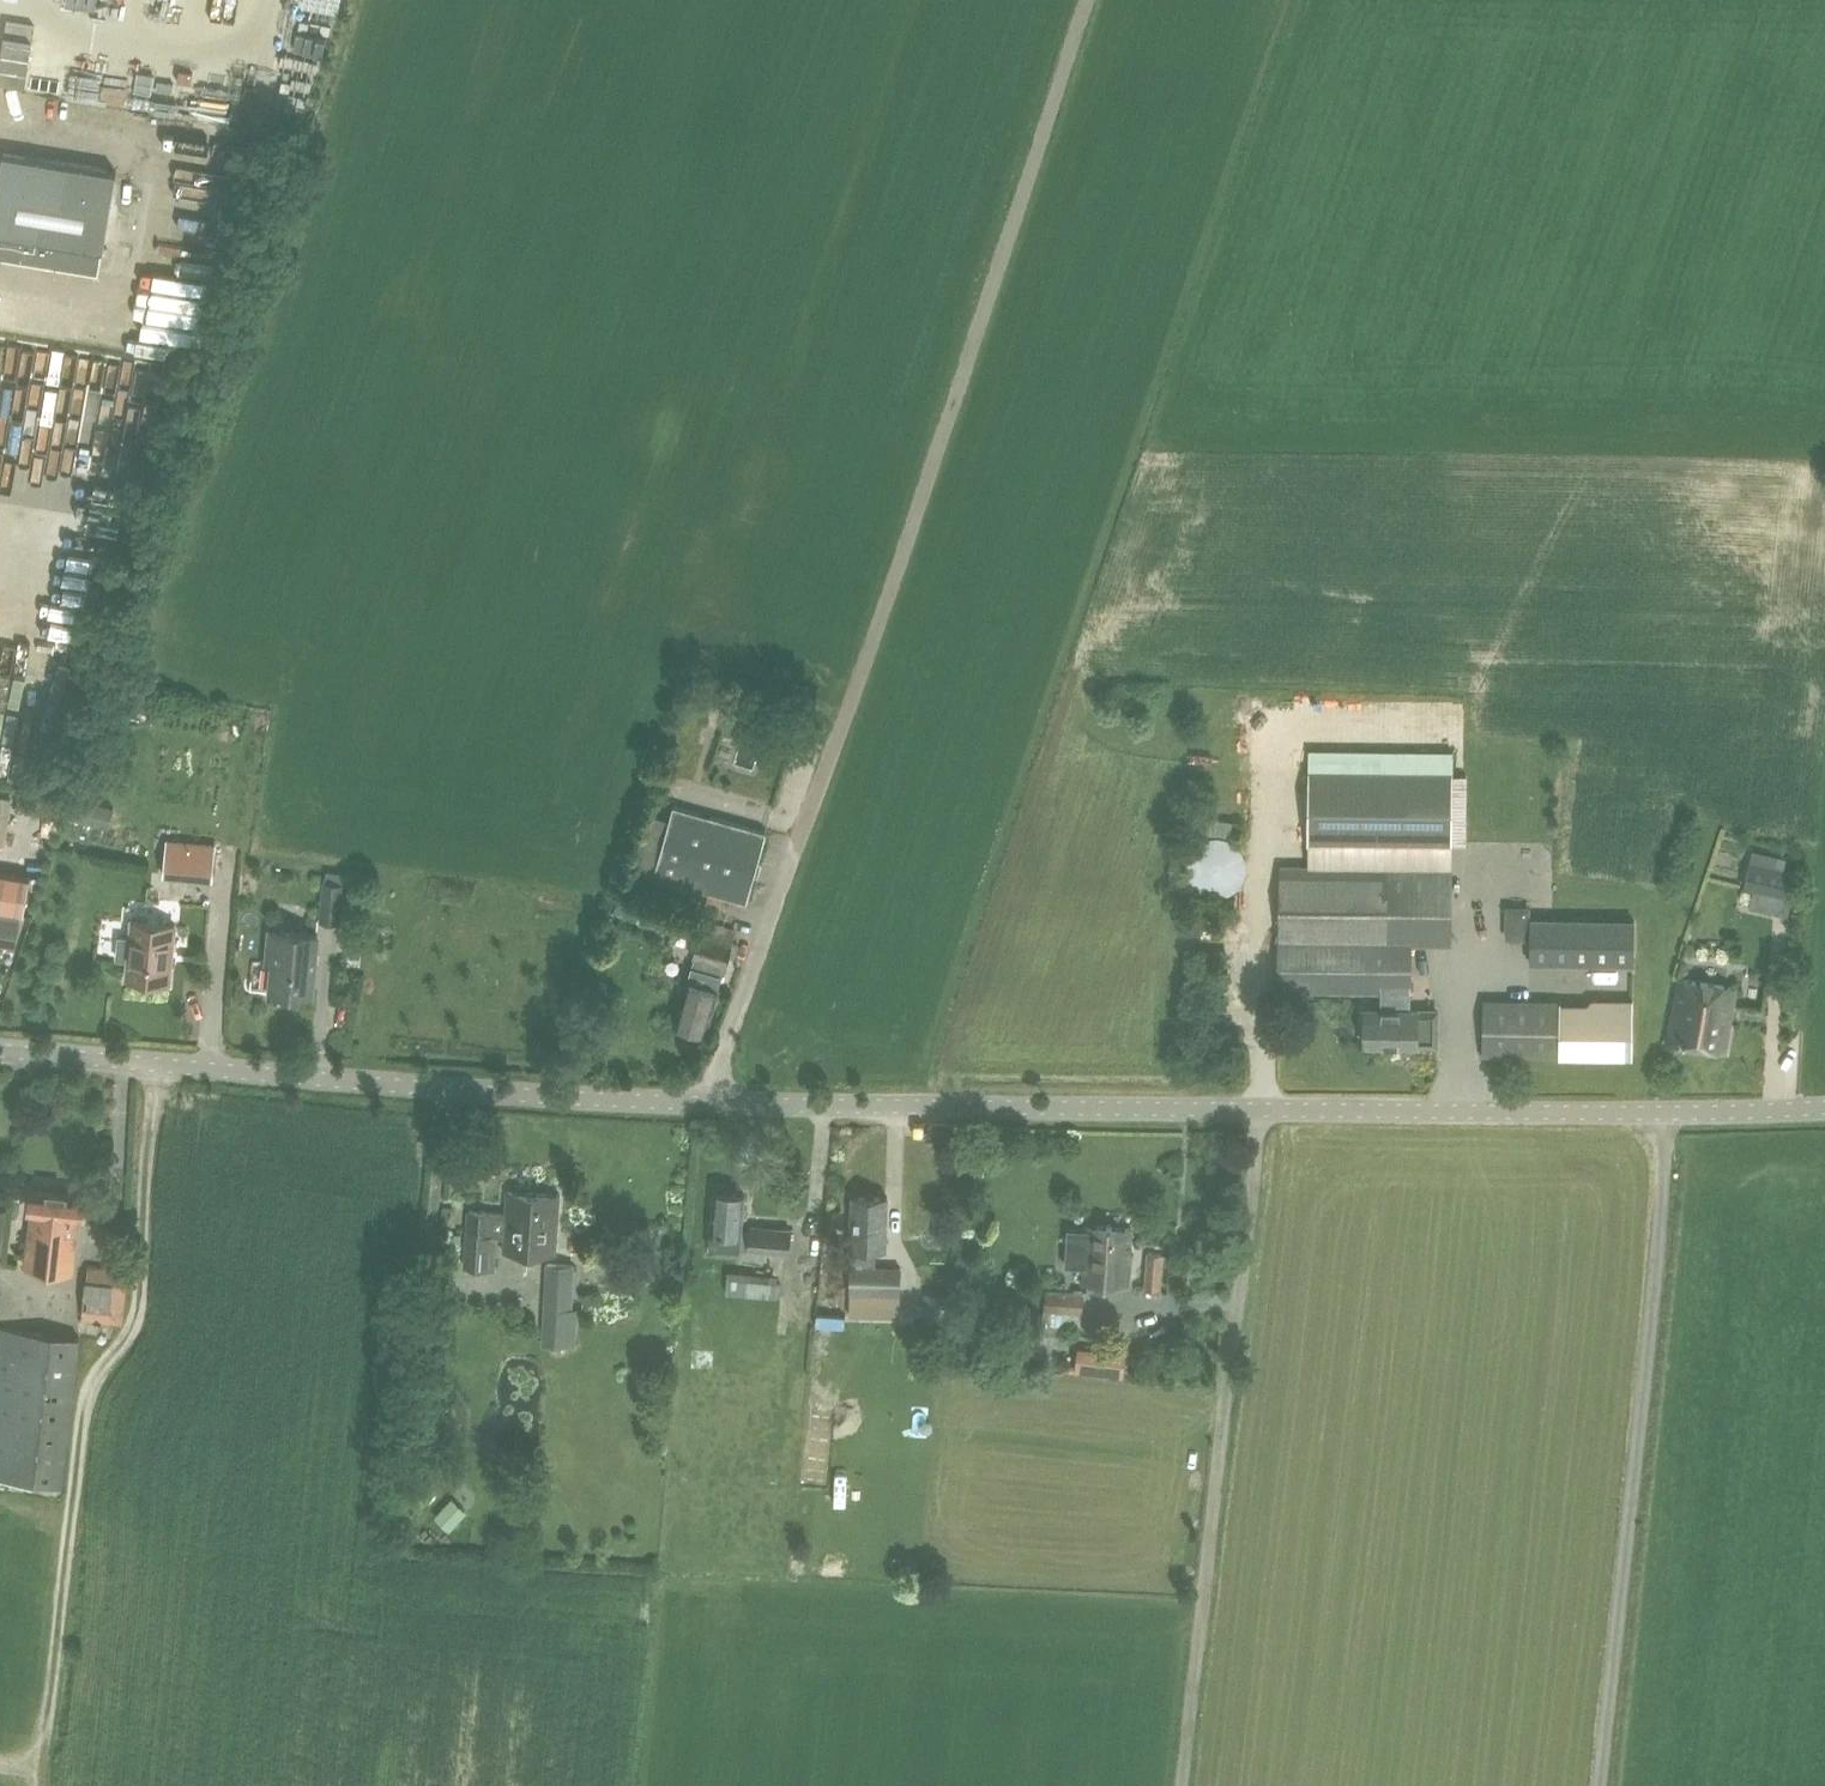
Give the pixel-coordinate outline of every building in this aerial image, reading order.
[(7,16),(1,75),(32,79),(35,54),(43,55),(45,37),(37,36),(39,19),(7,16)] [(76,59),(72,93),(89,95),(93,61),(76,59)] [(100,270),(116,171),(3,152),(0,172),(0,253),(100,270)] [(160,171),(159,185),(223,187),(223,173),(160,171)] [(92,344),(90,370),(108,372),(111,346),(92,344)] [(0,347),(0,431),(1,431),(3,419),(41,424),(51,354),(0,347)] [(41,404),(33,461),(57,464),(59,453),(97,459),(103,413),(41,404)] [(123,761),(123,775),(143,775),(144,762),(123,761)] [(1307,842),(1452,843),(1452,771),(1308,770),(1307,842)] [(635,871),(637,871),(746,902),(766,831),(673,805),(669,818),(651,813),(635,871)] [(1237,844),(1231,839),(1224,836),(1216,835),(1209,836),(1202,839),(1195,843),(1190,849),(1187,856),(1186,864),(1186,871),(1188,879),(1192,885),(1198,890),(1205,894),(1212,896),(1220,896),(1227,894),(1234,891),(1239,885),(1244,879),(1246,872),(1246,864),(1245,857),(1242,850),(1237,844)] [(164,873),(185,875),(188,841),(167,839),(164,873)] [(1784,867),(1750,860),(1744,888),(1792,899),(1798,870),(1784,867)] [(1390,865),(1280,863),(1277,990),(1373,991),(1380,991),(1380,1006),(1364,1006),(1363,1044),(1420,1045),(1437,1044),(1437,1007),(1420,1006),(1410,1006),(1410,992),(1412,992),(1412,938),(1451,939),(1452,866),(1390,865)] [(24,913),(31,873),(0,868),(0,909),(24,913)] [(320,920),(340,922),(343,882),(323,881),(320,920)] [(1636,915),(1535,914),(1535,961),(1635,962),(1636,915)] [(733,957),(737,943),(732,942),(736,929),(729,927),(730,923),(704,915),(702,923),(677,916),(673,929),(699,936),(691,960),(693,961),(687,980),(674,1021),(707,1031),(719,990),(716,989),(721,973),(720,973),(723,964),(725,965),(728,955),(733,957)] [(119,936),(116,958),(128,959),(126,977),(169,981),(175,924),(132,920),(130,937),(119,936)] [(267,961),(272,962),(270,991),(313,994),(318,934),(270,929),(267,961)] [(1668,1043),(1725,1051),(1733,989),(1677,981),(1668,1043)] [(1483,1053),(1558,1054),(1558,1055),(1631,1057),(1633,1000),(1591,999),(1585,1007),(1562,1006),(1559,1001),(1483,1000),(1483,1053)] [(30,1210),(32,1210),(26,1266),(74,1272),(80,1216),(82,1216),(85,1195),(83,1195),(79,1191),(68,1189),(64,1193),(32,1189),(30,1210)] [(466,1267),(493,1269),(496,1235),(504,1236),(503,1250),(557,1254),(561,1194),(507,1190),(505,1213),(470,1210),(466,1267)] [(740,1248),(748,1250),(749,1234),(741,1234),(744,1194),(714,1192),(711,1233),(709,1247),(739,1250),(740,1248)] [(897,1196),(857,1196),(856,1258),(896,1259),(897,1196)] [(749,1234),(748,1250),(748,1251),(790,1254),(792,1227),(750,1224),(749,1234)] [(1083,1283),(1127,1285),(1131,1227),(1087,1224),(1087,1230),(1068,1228),(1065,1265),(1084,1266),(1083,1283)] [(1159,1289),(1163,1252),(1148,1251),(1145,1288),(1159,1289)] [(576,1343),(577,1308),(573,1307),(575,1263),(546,1262),(542,1343),(576,1343)] [(88,1264),(82,1319),(123,1324),(129,1269),(88,1264)] [(856,1271),(857,1315),(909,1313),(907,1269),(856,1271)] [(727,1292),(776,1297),(778,1275),(729,1270),(727,1292)] [(1043,1309),(1083,1313),(1085,1293),(1083,1293),(1083,1290),(1075,1289),(1074,1292),(1045,1289),(1043,1309)] [(926,1292),(924,1319),(949,1321),(951,1293),(926,1292)] [(64,1486),(81,1336),(0,1327),(0,1478),(64,1486)] [(1097,1352),(1077,1350),(1075,1371),(1095,1373),(1097,1352)] [(830,1415),(809,1412),(802,1481),(823,1484),(830,1415)] [(449,1528),(465,1510),(451,1497),(435,1514),(449,1528)]
